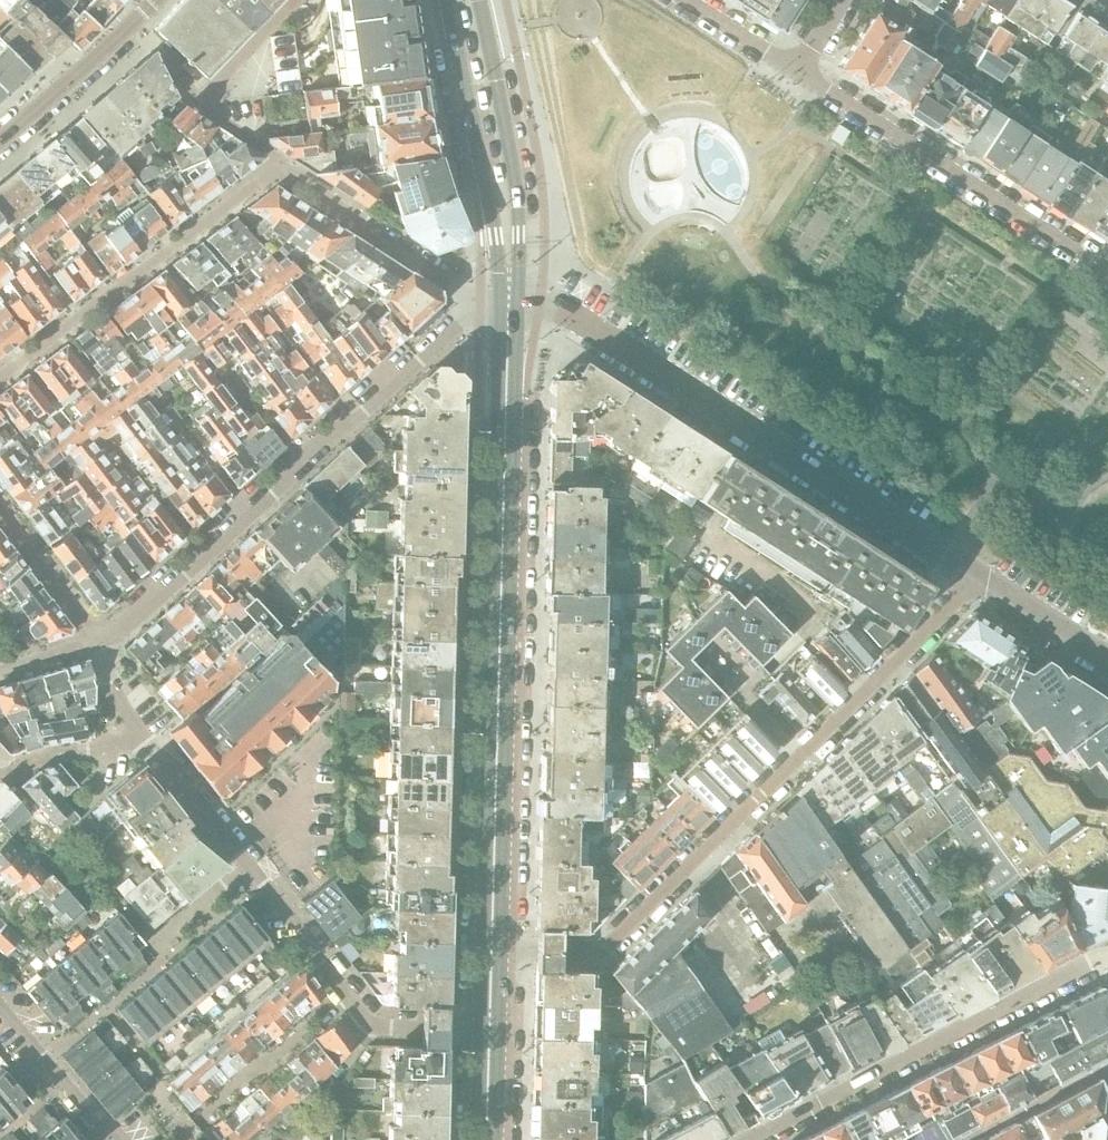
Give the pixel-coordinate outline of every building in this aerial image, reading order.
[(68,39),(34,6),(32,3),(32,4),(28,0),(0,0),(0,5),(1,6),(50,55),(68,39)] [(112,12),(99,0),(92,0),(88,5),(84,0),(37,0),(34,6),(68,39),(78,50),(112,12)] [(112,12),(123,0),(99,0),(112,12)] [(231,15),(214,0),(182,0),(154,30),(188,61),(231,15)] [(251,33),(269,14),(253,0),(214,0),(231,15),(251,33)] [(269,14),(283,0),(253,0),(269,14)] [(412,0),(336,0),(337,10),(412,0)] [(338,87),(423,77),(418,40),(413,0),(412,0),(337,10),(348,85),(338,86),(338,87)] [(773,0),(741,0),(738,4),(752,13),(761,19),(773,0)] [(761,19),(779,30),(785,29),(804,0),(773,0),(761,19)] [(915,5),(907,0),(883,0),(838,69),(864,85),(915,5)] [(915,5),(937,19),(945,24),(951,14),(935,4),(937,0),(907,0),(915,5)] [(955,30),(958,32),(961,28),(979,0),(960,0),(951,14),(945,24),(955,30)] [(961,28),(970,34),(976,24),(974,22),(977,17),(985,4),(1004,16),(1015,0),(979,0),(961,28)] [(1004,17),(1020,28),(1025,31),(1044,0),(1015,0),(1004,16),(1004,17)] [(1025,31),(1036,38),(1036,37),(1046,44),(1070,6),(1060,0),(1044,0),(1025,31)] [(884,98),(919,43),(909,37),(913,30),(909,27),(911,24),(915,27),(919,26),(927,31),(933,24),(937,19),(915,5),(864,85),(884,98)] [(1,6),(0,7),(0,40),(30,71),(31,72),(50,55),(1,6)] [(1047,90),(1050,92),(1056,95),(1076,63),(1075,63),(1099,25),(1079,12),(1052,56),(1049,60),(1061,67),(1047,90)] [(207,78),(251,33),(231,15),(188,61),(182,67),(196,81),(203,74),(207,78)] [(884,98),(904,111),(935,63),(944,49),(943,49),(955,30),(945,24),(937,19),(933,24),(927,31),(926,34),(933,39),(935,40),(940,43),(938,46),(935,43),(929,50),(919,43),(884,98)] [(1107,57),(1107,31),(1099,25),(1075,63),(1076,63),(1087,70),(1095,58),(1104,63),(1107,57)] [(990,38),(983,50),(1008,66),(1025,77),(1039,55),(1038,55),(1031,50),(1026,58),(1009,46),(1015,37),(999,26),(998,26),(990,38)] [(983,50),(990,38),(979,31),(971,42),(973,44),(983,50)] [(30,71),(0,40),(0,98),(30,71)] [(973,65),(983,50),(973,44),(963,59),(973,65)] [(1008,66),(983,50),(973,65),(998,82),(1003,75),(1008,66)] [(127,76),(157,112),(175,96),(153,53),(127,76)] [(1104,63),(1096,76),(1099,79),(1105,82),(1101,89),(1093,101),(1104,108),(1107,103),(1107,57),(1104,63)] [(932,129),(960,86),(965,78),(952,70),(949,73),(935,63),(904,111),(932,129)] [(1028,79),(1025,77),(1008,66),(1003,75),(1022,88),(1028,79)] [(82,115),(118,153),(147,127),(148,126),(146,122),(157,112),(127,76),(82,115)] [(310,134),(321,131),(322,131),(320,117),(337,114),(337,113),(345,112),(343,102),(361,100),(362,106),(369,105),(372,124),(429,116),(423,77),(338,87),(303,92),(310,134)] [(932,129),(957,146),(988,98),(975,89),(971,94),(960,86),(932,129)] [(1056,95),(1050,92),(1044,102),(1064,115),(1071,105),(1071,104),(1056,95)] [(977,159),(1009,110),(1008,110),(1008,111),(988,98),(957,146),(977,159)] [(196,143),(202,148),(210,137),(217,127),(186,107),(184,105),(170,119),(166,115),(158,120),(162,130),(169,123),(183,134),(196,143)] [(977,159),(998,172),(1029,124),(1009,110),(977,159)] [(122,158),(118,153),(84,116),(66,132),(104,174),(122,158)] [(372,165),(376,164),(437,157),(429,117),(429,116),(372,124),(365,125),(372,165)] [(1063,156),(1044,144),(1018,185),(1039,198),(1048,204),(1076,160),(1080,154),(1087,142),(1099,124),(1089,117),(1063,156)] [(1018,185),(1044,144),(1049,137),(1029,124),(998,172),(1018,185)] [(842,144),(850,131),(840,125),(832,138),(842,144)] [(324,151),(321,131),(310,134),(269,139),(269,145),(286,156),(324,151)] [(66,132),(52,143),(79,172),(80,173),(85,169),(95,179),(104,174),(66,132)] [(218,147),(238,177),(264,157),(232,136),(218,147)] [(238,177),(218,147),(210,137),(202,148),(206,160),(218,192),(238,177)] [(157,150),(151,141),(145,144),(150,154),(157,150)] [(79,172),(52,143),(52,142),(34,157),(37,160),(59,188),(79,172)] [(1087,142),(1080,154),(1087,158),(1095,146),(1087,142)] [(189,214),(218,192),(206,160),(202,148),(196,143),(185,150),(188,155),(177,162),(182,170),(177,173),(175,171),(165,179),(166,180),(164,181),(189,214)] [(150,154),(145,144),(140,147),(145,157),(150,154)] [(324,151),(286,156),(302,166),(313,173),(337,170),(333,150),(324,151)] [(22,168),(16,172),(41,203),(50,196),(59,188),(37,160),(34,157),(22,168)] [(450,197),(437,157),(376,164),(383,180),(395,178),(398,190),(394,192),(400,214),(450,197)] [(104,174),(129,202),(137,195),(128,184),(132,180),(140,190),(147,191),(122,158),(104,174)] [(1068,218),(1096,173),(1076,160),(1048,204),(1064,214),(1063,215),(1068,218)] [(162,173),(158,164),(138,173),(143,182),(162,173)] [(337,170),(313,173),(365,207),(379,188),(369,180),(355,167),(337,170)] [(72,198),(84,188),(77,180),(82,176),(102,202),(105,206),(108,203),(106,200),(111,197),(117,204),(115,205),(119,210),(129,202),(104,174),(95,179),(85,169),(80,173),(79,172),(59,188),(50,196),(41,203),(24,217),(30,224),(47,210),(52,217),(55,214),(54,212),(72,198)] [(41,203),(16,172),(0,185),(0,214),(21,240),(37,228),(52,217),(47,210),(30,224),(24,217),(41,203)] [(1107,198),(1107,181),(1096,173),(1068,218),(1073,221),(1073,220),(1088,230),(1107,198)] [(102,202),(82,176),(77,180),(84,188),(72,198),(91,224),(101,216),(95,208),(102,202)] [(174,226),(189,214),(164,181),(148,193),(174,226)] [(263,233),(293,197),(277,187),(243,212),(251,220),(257,214),(264,218),(256,227),(263,233)] [(287,239),(311,209),(293,197),(263,233),(271,242),(269,245),(276,253),(282,245),(287,239)] [(463,227),(450,197),(400,214),(399,214),(405,233),(432,251),(456,242),(457,240),(460,240),(463,239),(465,236),(466,233),(464,230),(462,229),(463,227)] [(84,230),(91,224),(72,198),(54,212),(55,214),(78,244),(80,242),(78,238),(81,236),(74,226),(79,222),(84,230)] [(1107,243),(1107,198),(1088,230),(1104,240),(1104,241),(1107,243)] [(130,210),(153,241),(169,229),(146,199),(143,201),(142,201),(130,210)] [(295,264),(306,251),(329,221),(311,209),(287,239),(297,245),(291,253),(282,245),(276,253),(282,259),(286,255),(295,264)] [(138,253),(153,241),(130,210),(126,213),(124,211),(114,218),(117,221),(115,223),(138,253)] [(3,239),(11,249),(21,240),(0,214),(0,242),(3,239)] [(78,244),(55,214),(52,217),(37,228),(49,244),(59,236),(70,250),(75,246),(78,244)] [(220,230),(245,259),(251,265),(257,261),(254,257),(260,252),(259,250),(264,246),(238,217),(236,218),(220,230)] [(306,251),(319,259),(352,235),(329,221),(306,251)] [(138,253),(115,223),(113,224),(116,227),(106,235),(102,231),(99,233),(123,264),(138,253)] [(44,248),(49,244),(37,228),(21,240),(26,246),(45,269),(55,262),(44,248)] [(244,259),(245,259),(220,230),(207,240),(233,267),(238,263),(236,260),(241,256),(244,259)] [(123,264),(99,233),(87,242),(91,246),(90,247),(110,274),(123,264)] [(336,277),(372,248),(352,235),(319,259),(314,263),(324,268),(328,261),(337,267),(331,273),(336,277)] [(41,276),(29,260),(21,250),(26,246),(21,240),(11,249),(0,257),(0,264),(11,279),(21,292),(41,276)] [(80,242),(78,244),(75,246),(80,253),(67,263),(88,291),(106,277),(80,242)] [(186,255),(211,280),(221,272),(227,278),(232,275),(225,267),(225,268),(202,244),(186,255)] [(350,276),(361,282),(390,260),(372,248),(336,277),(346,283),(341,291),(350,299),(356,288),(347,282),(350,276)] [(258,263),(281,289),(289,282),(295,290),(296,289),(297,288),(299,286),(300,284),(301,282),(301,280),(300,278),(299,275),(302,273),(295,264),(286,255),(282,259),(277,263),(270,254),(258,263)] [(211,280),(186,255),(174,265),(198,290),(211,280)] [(380,296),(410,273),(390,260),(361,282),(357,289),(364,294),(368,287),(380,295),(380,296)] [(88,291),(67,263),(54,273),(74,301),(88,291)] [(265,301),(281,289),(258,263),(252,268),(259,277),(242,290),(233,280),(221,290),(245,316),(265,301)] [(8,281),(11,279),(0,264),(0,287),(8,281)] [(176,318),(183,312),(192,305),(165,271),(145,286),(162,307),(165,304),(176,318)] [(380,296),(379,297),(406,333),(440,302),(440,301),(440,300),(440,297),(439,292),(439,291),(410,273),(380,296)] [(64,308),(41,276),(21,292),(45,323),(64,308)] [(45,323),(21,292),(11,279),(8,281),(20,297),(10,304),(31,334),(45,323)] [(275,310),(281,318),(304,302),(289,282),(281,289),(265,301),(269,306),(277,299),(281,305),(275,310)] [(162,307),(145,286),(130,298),(154,330),(157,334),(165,327),(173,321),(162,307)] [(197,296),(195,297),(225,331),(239,321),(245,316),(221,290),(211,298),(220,307),(213,312),(197,295),(197,296)] [(189,333),(185,336),(198,352),(225,331),(195,297),(197,296),(194,293),(190,296),(193,299),(197,303),(198,307),(204,313),(191,323),(183,312),(176,318),(189,333)] [(406,333),(379,297),(363,311),(390,347),(406,333)] [(151,332),(154,330),(130,298),(110,313),(126,333),(129,330),(136,339),(148,329),(151,332)] [(0,300),(0,336),(10,349),(27,337),(0,300)] [(269,306),(265,301),(245,316),(239,321),(252,339),(272,324),(266,316),(260,321),(256,316),(264,310),(263,309),(266,307),(266,308),(269,306)] [(317,319),(304,302),(281,318),(288,327),(294,322),(299,328),(296,330),(298,333),(316,320),(317,319)] [(372,364),(390,347),(363,311),(361,312),(354,305),(347,304),(336,315),(372,364)] [(372,364),(336,315),(322,327),(324,329),(322,331),(327,338),(341,356),(357,377),(372,364)] [(117,362),(119,363),(128,357),(121,348),(128,343),(106,316),(91,327),(116,360),(117,362)] [(302,345),(308,353),(327,338),(322,331),(324,329),(322,327),(316,320),(298,333),(301,337),(304,334),(308,340),(302,345)] [(197,353),(200,357),(205,353),(217,368),(231,357),(224,347),(230,343),(241,357),(237,360),(240,364),(260,349),(259,349),(252,339),(239,321),(225,331),(198,352),(197,353)] [(272,324),(252,339),(259,349),(260,349),(266,357),(283,344),(276,336),(279,333),(272,324)] [(101,374),(105,372),(106,371),(101,364),(108,359),(112,363),(116,360),(91,327),(74,340),(101,374)] [(181,366),(197,353),(198,352),(185,336),(177,342),(165,327),(157,334),(181,366)] [(181,366),(157,334),(150,339),(157,349),(151,354),(149,351),(150,350),(142,341),(137,346),(144,355),(143,356),(150,364),(148,365),(160,382),(171,373),(181,366)] [(325,362),(328,366),(341,356),(327,338),(308,353),(315,362),(321,357),(325,362)] [(279,375),(299,360),(293,352),(287,356),(283,351),(286,348),(283,344),(266,357),(277,373),(279,375)] [(50,358),(78,395),(90,387),(96,382),(91,376),(92,375),(67,345),(50,358)] [(255,375),(262,385),(277,373),(266,357),(260,349),(240,364),(251,378),(255,375)] [(217,380),(200,357),(197,353),(181,366),(202,392),(217,380)] [(328,366),(325,362),(319,367),(339,394),(357,377),(341,356),(328,366)] [(128,357),(119,363),(143,395),(160,382),(148,365),(139,371),(128,357)] [(78,395),(50,358),(35,370),(59,400),(70,391),(75,398),(78,395)] [(307,382),(304,379),(300,373),(306,369),(299,360),(279,375),(290,391),(292,394),(307,382)] [(143,395),(119,363),(117,362),(106,371),(105,372),(107,374),(113,375),(121,385),(111,393),(111,392),(108,394),(121,412),(126,408),(143,395)] [(607,440),(635,458),(664,414),(634,395),(584,363),(583,364),(576,364),(573,369),(571,369),(567,372),(590,413),(590,437),(607,437),(607,440)] [(412,415),(462,416),(463,379),(457,373),(449,373),(443,367),(435,367),(409,391),(417,400),(412,405),(412,415)] [(590,438),(590,437),(590,413),(567,372),(564,373),(563,375),(557,374),(553,380),(552,380),(550,437),(590,438)] [(141,428),(143,430),(159,417),(149,404),(178,382),(171,373),(160,382),(143,395),(126,408),(141,428)] [(290,391),(279,375),(277,373),(262,385),(273,399),(276,404),(290,391)] [(292,394),(312,419),(331,401),(311,374),(310,374),(304,379),(307,382),(292,394)] [(11,388),(39,425),(50,416),(57,412),(28,375),(11,388)] [(222,418),(237,406),(228,395),(232,392),(225,383),(221,386),(217,380),(202,392),(209,402),(192,415),(210,439),(207,441),(210,444),(213,442),(230,429),(222,418)] [(102,426),(121,412),(108,394),(100,400),(90,387),(78,395),(102,426)] [(11,388),(0,396),(0,406),(25,436),(32,431),(38,426),(39,425),(11,388)] [(312,419),(292,394),(290,391),(276,404),(273,399),(264,406),(290,439),(312,419)] [(102,426),(78,395),(75,398),(71,401),(81,415),(71,422),(84,440),(100,428),(102,426)] [(251,424),(247,420),(237,406),(222,418),(230,429),(237,438),(251,424)] [(126,408),(121,412),(102,426),(100,428),(108,438),(117,431),(124,440),(141,428),(126,408)] [(155,446),(159,451),(176,438),(168,428),(173,425),(164,413),(159,417),(143,430),(155,446)] [(251,424),(237,438),(260,467),(282,447),(256,413),(247,420),(251,424)] [(664,414),(635,458),(667,478),(661,488),(691,507),(697,498),(725,454),(695,434),(664,414)] [(460,486),(462,416),(412,415),(401,415),(401,428),(402,428),(402,450),(395,449),(394,471),(401,472),(401,485),(460,486)] [(68,452),(84,440),(71,422),(62,430),(50,416),(39,425),(38,426),(63,457),(68,452)] [(55,463),(63,457),(38,426),(32,431),(42,445),(33,452),(46,470),(55,463)] [(369,427),(357,438),(367,450),(380,450),(384,450),(384,449),(384,443),(369,427)] [(20,437),(17,433),(12,437),(5,428),(0,431),(0,452),(20,437)] [(68,452),(80,467),(100,453),(94,445),(102,438),(104,441),(108,438),(100,428),(84,440),(68,452)] [(133,459),(134,461),(155,446),(143,430),(141,428),(124,440),(121,443),(122,445),(120,446),(130,459),(132,458),(133,459)] [(260,467),(237,438),(230,429),(213,442),(219,450),(210,457),(213,461),(215,459),(238,487),(260,467)] [(159,451),(169,464),(177,474),(194,461),(182,447),(187,443),(180,435),(176,438),(159,451)] [(1046,458),(1054,446),(1039,436),(1030,448),(1046,458)] [(0,452),(0,477),(33,452),(20,437),(0,452)] [(550,437),(549,483),(570,483),(571,457),(572,439),(590,439),(590,438),(550,437)] [(357,438),(347,447),(368,469),(380,457),(380,450),(367,450),(357,438)] [(169,464),(159,451),(155,446),(134,461),(136,465),(139,470),(144,466),(150,475),(147,477),(149,479),(169,464)] [(303,488),(339,527),(347,535),(348,534),(348,516),(349,515),(338,503),(345,497),(340,492),(357,477),(365,485),(367,484),(368,469),(347,447),(303,488)] [(46,470),(33,452),(0,477),(0,480),(12,496),(46,470)] [(90,481),(119,459),(114,452),(105,459),(100,453),(80,467),(83,471),(90,481)] [(90,481),(101,495),(121,480),(115,472),(124,465),(119,459),(90,481)] [(177,474),(184,483),(188,489),(205,475),(198,467),(194,461),(177,474)] [(205,475),(188,489),(208,515),(230,495),(206,464),(204,462),(198,467),(205,475)] [(56,496),(66,488),(65,485),(55,471),(59,468),(55,463),(46,470),(12,496),(28,518),(56,496)] [(184,483),(177,474),(169,464),(149,479),(152,483),(155,481),(163,490),(160,492),(165,498),(167,496),(184,483)] [(925,586),(793,501),(794,500),(756,476),(741,467),(714,509),(728,518),(730,518),(724,528),(850,608),(843,615),(873,645),(885,633),(891,624),(899,630),(928,585),(926,583),(925,586)] [(96,489),(90,481),(83,471),(65,485),(66,488),(56,496),(62,503),(72,495),(78,503),(96,489)] [(106,503),(111,509),(144,484),(138,477),(126,486),(121,480),(101,495),(106,503)] [(603,486),(606,486),(606,478),(589,478),(589,486),(603,486)] [(623,491),(629,495),(647,508),(654,499),(627,482),(623,491)] [(208,515),(188,489),(184,483),(167,496),(193,529),(208,515)] [(547,556),(601,557),(602,523),(603,486),(589,486),(570,485),(570,483),(549,483),(547,556)] [(121,524),(139,511),(143,508),(140,504),(136,499),(148,490),(144,484),(111,509),(121,524)] [(458,557),(460,486),(401,485),(399,541),(401,542),(402,553),(395,553),(395,554),(457,557),(458,557)] [(609,490),(609,503),(625,504),(629,495),(623,491),(610,486),(609,490)] [(324,540),(339,527),(303,488),(278,511),(298,533),(314,549),(340,576),(345,572),(349,567),(324,540)] [(78,526),(87,518),(106,503),(96,489),(78,503),(82,507),(71,516),(78,526)] [(139,511),(169,550),(184,536),(158,503),(152,495),(140,504),(143,508),(139,511)] [(56,496),(28,518),(48,544),(68,528),(63,522),(66,520),(64,517),(69,512),(62,503),(56,496)] [(121,524),(111,509),(106,503),(87,518),(100,533),(111,523),(117,531),(105,543),(111,548),(113,546),(128,534),(121,524)] [(153,565),(169,550),(139,511),(121,524),(128,534),(153,565)] [(304,559),(314,549),(298,533),(278,511),(268,520),(255,532),(278,558),(286,566),(287,566),(291,570),(304,559)] [(366,519),(388,520),(388,511),(366,511),(366,519)] [(671,538),(678,528),(680,525),(668,517),(659,531),(671,538)] [(388,528),(388,520),(366,519),(365,528),(388,528)] [(680,560),(694,539),(678,528),(671,538),(664,549),(680,560)] [(96,566),(94,563),(92,560),(97,556),(87,543),(82,547),(70,532),(51,548),(75,580),(77,583),(96,566)] [(278,558),(255,532),(237,548),(261,574),(278,558)] [(15,551),(1,534),(0,535),(0,563),(15,551)] [(153,565),(128,534),(113,546),(138,579),(153,565)] [(103,555),(99,559),(119,585),(116,587),(122,594),(138,579),(113,546),(111,548),(105,543),(98,549),(103,555)] [(257,578),(261,574),(237,548),(221,563),(254,599),(284,632),(286,630),(285,629),(294,621),(295,620),(257,578)] [(628,559),(629,550),(605,549),(605,557),(628,559)] [(27,567),(15,551),(0,563),(0,590),(27,567)] [(394,582),(452,583),(452,574),(457,575),(457,557),(395,554),(394,582)] [(675,570),(681,561),(669,554),(664,562),(675,570)] [(600,593),(601,557),(547,556),(546,594),(547,594),(547,611),(551,611),(551,620),(609,622),(610,593),(600,593)] [(119,585),(99,559),(94,563),(96,566),(77,583),(97,609),(97,610),(100,610),(104,611),(117,598),(111,590),(116,587),(119,585)] [(663,574),(664,559),(648,559),(648,574),(663,574)] [(344,578),(344,581),(356,581),(357,562),(356,560),(349,567),(345,572),(344,578)] [(236,599),(244,608),(254,599),(221,563),(198,584),(214,602),(211,605),(219,614),(222,611),(236,599)] [(39,584),(27,567),(0,590),(0,610),(4,615),(39,584)] [(701,575),(690,568),(684,576),(696,583),(701,575)] [(193,711),(183,720),(168,732),(199,772),(200,772),(219,796),(313,708),(332,689),(332,679),(301,646),(306,641),(327,664),(343,650),(344,592),(344,581),(344,578),(343,576),(291,626),(298,633),(293,638),(297,642),(206,727),(193,711)] [(356,581),(344,581),(344,592),(357,592),(357,581),(356,581)] [(393,610),(452,612),(453,595),(452,595),(452,583),(394,582),(393,610)] [(22,620),(26,625),(53,602),(39,584),(4,615),(13,628),(22,620)] [(198,584),(181,600),(207,628),(208,627),(206,626),(214,619),(215,618),(219,614),(211,605),(214,602),(198,584)] [(722,627),(721,626),(741,606),(725,590),(694,620),(711,638),(722,627)] [(740,646),(771,615),(752,595),(741,606),(721,626),(722,627),(733,639),(728,644),(735,651),(740,646)] [(260,652),(284,632),(254,599),(244,608),(257,623),(248,631),(246,634),(260,652)] [(207,628),(181,600),(162,617),(188,645),(207,628)] [(72,628),(53,602),(26,625),(16,632),(28,647),(70,634),(73,628),(72,628)] [(635,609),(635,622),(658,623),(659,609),(635,609)] [(452,630),(452,612),(393,610),(392,638),(451,640),(451,630),(452,630)] [(242,667),(260,652),(246,634),(248,631),(242,624),(238,628),(222,611),(219,614),(215,618),(214,619),(222,627),(228,634),(220,642),(227,648),(226,649),(242,667)] [(990,669),(1017,643),(1018,642),(973,613),(946,640),(942,644),(950,655),(955,647),(985,667),(990,669)] [(791,634),(771,615),(740,646),(752,658),(747,663),(753,670),(759,665),(791,634)] [(873,645),(843,615),(826,632),(861,668),(879,650),(873,645)] [(170,661),(188,645),(162,617),(144,633),(170,661)] [(609,650),(609,622),(551,620),(550,631),(549,649),(609,650)] [(711,638),(694,620),(663,650),(680,667),(689,658),(689,659),(711,638)] [(622,623),(621,633),(636,633),(637,623),(622,623)] [(758,695),(781,673),(786,678),(794,671),(811,654),(802,646),(770,677),(759,665),(753,670),(747,663),(752,658),(740,646),(735,651),(728,644),(733,639),(722,627),(711,638),(689,659),(701,671),(706,666),(713,672),(708,677),(720,690),(725,684),(731,691),(726,697),(727,697),(709,714),(725,730),(742,713),(746,717),(763,701),(758,695)] [(861,668),(826,632),(809,649),(815,655),(820,651),(847,682),(861,668)] [(162,669),(170,661),(144,633),(127,649),(152,677),(162,669)] [(344,637),(343,664),(344,664),(359,665),(360,638),(344,637)] [(392,638),(391,666),(451,667),(451,651),(450,651),(451,640),(392,638)] [(1005,697),(1021,660),(1025,649),(1026,648),(1017,643),(990,669),(985,667),(979,675),(972,686),(978,694),(985,683),(1005,697)] [(242,667),(226,649),(219,655),(209,644),(200,652),(226,681),(242,667)] [(608,676),(609,650),(549,649),(549,667),(549,674),(608,676)] [(226,681),(200,652),(187,664),(190,668),(190,669),(212,693),(226,681)] [(980,717),(933,653),(913,673),(958,734),(980,717)] [(811,655),(811,654),(794,671),(799,676),(792,683),(802,693),(809,686),(825,703),(843,686),(842,686),(811,655)] [(997,725),(1016,711),(1063,676),(1054,665),(1042,657),(1031,665),(1021,660),(1005,697),(1004,697),(1006,699),(990,712),(993,716),(993,720),(994,722),(997,725)] [(676,708),(708,677),(713,672),(706,666),(701,671),(689,659),(689,658),(680,667),(657,689),(676,708)] [(76,707),(81,707),(87,706),(95,706),(96,685),(88,661),(64,669),(76,707)] [(450,686),(451,667),(391,666),(391,682),(355,681),(355,693),(390,694),(449,695),(449,686),(450,686)] [(53,712),(63,709),(76,707),(64,669),(39,676),(53,712)] [(197,707),(212,693),(190,669),(187,672),(193,679),(190,681),(180,670),(171,679),(197,707)] [(785,705),(799,693),(786,678),(781,673),(758,695),(763,701),(766,704),(776,695),(785,705)] [(958,734),(913,673),(894,692),(953,772),(948,777),(952,782),(960,793),(986,773),(961,738),(958,734)] [(1069,746),(1107,716),(1107,700),(1107,699),(1067,673),(1063,676),(1016,711),(1029,730),(1039,723),(1060,752),(1069,746)] [(548,687),(548,703),(625,705),(626,678),(608,677),(608,676),(549,674),(549,687),(548,687)] [(34,716),(53,712),(39,676),(17,683),(25,718),(34,716)] [(708,677),(676,708),(695,728),(709,714),(727,697),(726,697),(731,691),(725,684),(720,690),(708,677)] [(197,707),(171,679),(165,684),(173,694),(165,701),(183,720),(193,711),(197,707)] [(3,714),(9,724),(16,721),(25,718),(17,683),(0,688),(0,708),(3,714)] [(354,721),(355,693),(343,693),(342,720),(354,721)] [(797,732),(818,711),(817,710),(816,712),(799,693),(785,705),(786,706),(780,712),(789,721),(788,722),(797,732)] [(390,694),(390,721),(449,723),(450,706),(449,706),(449,695),(390,694)] [(909,749),(921,739),(890,697),(889,697),(864,722),(894,764),(893,765),(922,803),(933,796),(923,783),(924,782),(910,763),(909,764),(904,757),(911,752),(909,749)] [(625,707),(625,705),(548,703),(547,722),(548,722),(548,731),(629,733),(630,720),(611,719),(611,721),(607,721),(607,707),(625,707)] [(81,707),(76,707),(63,709),(66,718),(54,720),(53,712),(34,716),(41,746),(87,738),(85,724),(95,721),(95,706),(87,706),(81,707)] [(742,713),(725,730),(757,762),(774,745),(746,717),(742,713)] [(25,750),(9,724),(3,714),(0,717),(0,748),(7,756),(25,750)] [(25,750),(41,746),(34,716),(25,718),(28,729),(23,731),(16,721),(9,724),(25,750)] [(1069,746),(1083,764),(1092,757),(1107,779),(1107,716),(1069,746)] [(1067,783),(1046,779),(1029,756),(1008,752),(1008,750),(1003,743),(1008,738),(997,725),(994,722),(990,725),(986,720),(961,738),(986,773),(960,793),(1021,876),(1044,860),(1066,878),(1107,848),(1107,806),(1104,810),(1084,807),(1067,783)] [(449,742),(449,723),(390,721),(389,750),(447,751),(448,742),(449,742)] [(893,765),(894,764),(864,722),(840,747),(870,788),(891,772),(888,769),(893,765)] [(725,730),(709,746),(741,778),(757,762),(725,730)] [(629,735),(629,733),(548,731),(547,743),(546,760),(606,761),(606,746),(616,746),(616,735),(629,735)] [(669,737),(662,744),(670,753),(678,745),(669,737)] [(654,757),(665,768),(675,758),(670,753),(662,744),(655,752),(654,757)] [(709,746),(693,762),(725,794),(741,778),(709,746)] [(853,800),(870,788),(840,747),(824,762),(853,800)] [(1052,757),(1047,749),(1039,755),(1045,763),(1052,757)] [(388,777),(448,779),(448,762),(447,762),(447,751),(389,750),(388,777)] [(605,789),(606,761),(546,760),(546,778),(547,778),(546,788),(605,789)] [(725,794),(693,762),(675,779),(698,803),(711,816),(712,815),(707,811),(725,794)] [(853,800),(824,762),(808,778),(843,823),(863,851),(881,838),(879,836),(870,824),(860,811),(853,800)] [(72,826),(80,819),(73,810),(68,805),(63,799),(76,786),(58,765),(39,773),(24,787),(63,832),(64,833),(72,826)] [(144,844),(182,815),(163,791),(143,765),(128,777),(103,799),(110,808),(110,816),(106,820),(107,820),(100,826),(88,812),(80,819),(92,832),(101,841),(115,829),(118,833),(126,826),(128,828),(125,831),(139,848),(144,844)] [(666,806),(694,834),(711,816),(698,803),(675,779),(671,775),(665,781),(667,783),(663,786),(671,793),(666,798),(659,791),(655,795),(665,806),(666,806)] [(447,797),(448,779),(388,777),(381,777),(380,790),(374,790),(373,804),(387,804),(446,806),(446,797),(447,797)] [(826,836),(843,823),(808,778),(793,793),(826,836)] [(612,789),(626,789),(626,780),(612,780),(612,789)] [(11,829),(10,830),(10,831),(31,812),(20,800),(16,796),(1,781),(0,782),(0,819),(1,820),(3,822),(11,829)] [(926,842),(949,825),(976,862),(968,868),(988,895),(988,894),(992,899),(1008,887),(1022,877),(1021,876),(960,793),(952,782),(933,796),(922,803),(907,814),(895,824),(883,832),(879,836),(881,838),(936,912),(948,903),(931,879),(932,878),(931,876),(943,866),(926,842)] [(605,818),(605,789),(546,788),(546,798),(542,798),(541,816),(605,818)] [(637,790),(636,802),(649,802),(649,790),(637,790)] [(846,863),(826,836),(793,793),(791,794),(794,798),(780,812),(776,810),(753,832),(795,889),(820,871),(826,880),(848,911),(843,914),(863,942),(881,966),(882,968),(884,967),(908,950),(847,865),(846,863)] [(899,803),(894,796),(882,805),(887,812),(891,818),(895,824),(907,814),(899,803)] [(386,833),(446,835),(447,818),(446,818),(446,806),(387,804),(386,833)] [(350,832),(351,805),(340,805),(339,832),(350,832)] [(675,852),(694,834),(666,806),(665,806),(647,824),(675,852)] [(643,808),(637,814),(643,820),(645,817),(645,811),(643,808)] [(895,824),(891,818),(887,812),(870,824),(879,836),(883,832),(895,824)] [(162,865),(194,841),(188,834),(184,828),(189,824),(182,815),(144,844),(162,865)] [(588,863),(610,864),(610,861),(607,857),(599,849),(595,849),(595,848),(588,847),(588,841),(576,840),(577,830),(604,831),(605,818),(541,816),(540,815),(539,862),(588,863)] [(84,839),(92,832),(80,819),(72,826),(84,839)] [(24,848),(25,847),(10,831),(10,830),(11,829),(3,822),(0,825),(0,831),(8,839),(0,846),(0,870),(24,848)] [(675,852),(647,824),(630,842),(626,838),(625,838),(657,870),(675,852)] [(795,889),(753,832),(733,852),(719,866),(766,932),(783,920),(806,905),(795,889)] [(446,853),(446,835),(386,833),(385,861),(444,862),(445,853),(446,853)] [(340,844),(340,851),(345,856),(352,856),(358,851),(358,844),(352,838),(345,838),(340,844)] [(657,870),(625,838),(617,847),(621,851),(610,861),(610,864),(612,864),(626,878),(637,889),(637,890),(657,870)] [(936,912),(881,838),(863,851),(846,863),(847,865),(908,950),(909,951),(919,944),(932,935),(929,931),(943,924),(943,923),(936,912)] [(163,867),(146,878),(145,879),(138,885),(136,887),(124,897),(152,930),(215,876),(226,867),(194,841),(162,865),(163,867)] [(602,847),(599,849),(607,857),(609,854),(602,847)] [(16,881),(38,862),(37,860),(35,858),(34,859),(24,848),(0,870),(0,879),(2,877),(10,886),(16,881)] [(132,856),(120,866),(124,871),(128,867),(130,870),(138,864),(132,856)] [(385,889),(448,891),(449,874),(444,874),(444,862),(385,861),(385,889)] [(49,874),(38,862),(16,881),(23,888),(21,891),(19,889),(6,901),(0,895),(0,906),(6,913),(7,912),(49,874)] [(559,951),(560,931),(585,932),(586,918),(592,918),(593,898),(594,877),(587,876),(588,863),(539,862),(538,897),(537,931),(537,951),(536,957),(536,971),(535,1004),(534,1037),(588,1038),(589,1025),(595,1026),(595,1005),(603,1006),(604,995),(596,995),(596,985),(589,985),(590,972),(589,972),(559,971),(559,957),(559,951)] [(138,864),(130,870),(135,876),(139,873),(143,870),(138,864)] [(64,885),(45,903),(46,904),(56,915),(53,918),(63,928),(67,929),(75,922),(82,931),(93,921),(85,913),(87,911),(73,895),(90,879),(93,877),(84,867),(64,885)] [(143,870),(139,873),(145,879),(146,878),(152,873),(147,867),(143,870)] [(45,903),(64,885),(51,872),(49,874),(7,912),(16,921),(23,915),(22,914),(36,902),(39,898),(45,903)] [(135,876),(132,879),(138,885),(145,879),(139,873),(135,876)] [(124,897),(136,887),(128,878),(116,888),(124,897)] [(626,878),(616,888),(620,892),(627,899),(637,889),(626,878)] [(317,921),(346,898),(333,881),(304,904),(317,921)] [(1082,947),(1106,935),(1107,934),(1107,888),(1072,884),(1071,884),(1069,924),(1082,947)] [(402,929),(401,940),(448,941),(448,909),(449,891),(448,891),(385,889),(376,889),(370,889),(370,897),(386,897),(386,903),(394,904),(394,929),(402,929)] [(675,949),(711,914),(694,891),(612,972),(626,991),(640,1007),(662,1035),(675,1051),(681,1059),(682,1058),(697,1050),(709,1043),(732,1030),(675,949)] [(619,904),(617,893),(599,896),(601,907),(619,904)] [(346,898),(317,921),(331,939),(346,927),(349,924),(360,916),(354,909),(346,898)] [(1080,948),(1082,947),(1069,924),(1061,903),(1049,911),(1046,908),(1033,917),(1028,910),(1010,923),(1009,923),(1008,923),(1041,968),(1080,948)] [(995,993),(1041,968),(1008,923),(1008,924),(993,904),(964,925),(977,941),(964,950),(995,993)] [(226,919),(257,955),(272,943),(241,906),(226,919)] [(103,925),(142,972),(148,966),(142,958),(136,958),(132,953),(144,943),(118,912),(103,925)] [(25,929),(30,922),(31,921),(28,917),(20,924),(25,929)] [(21,939),(5,924),(0,919),(0,950),(19,967),(33,951),(28,946),(25,949),(18,943),(21,939)] [(257,955),(226,919),(211,931),(241,968),(257,955)] [(351,923),(351,930),(354,935),(360,935),(364,932),(364,925),(361,920),(355,920),(351,923)] [(38,931),(30,922),(25,929),(32,937),(38,931)] [(134,978),(142,972),(103,925),(87,938),(114,969),(124,960),(128,965),(127,970),(134,978)] [(346,927),(331,939),(339,949),(348,941),(350,940),(351,939),(353,937),(346,927)] [(226,981),(241,968),(211,931),(196,944),(226,981)] [(50,941),(43,934),(36,940),(43,948),(50,941)] [(50,957),(65,944),(59,937),(44,950),(50,957)] [(114,969),(87,938),(72,951),(111,997),(117,992),(111,984),(105,984),(101,979),(114,969)] [(383,1096),(383,1110),(397,1111),(443,1112),(444,1080),(445,1048),(445,1041),(445,1039),(445,1037),(446,1029),(446,1020),(446,1017),(446,1015),(446,1008),(447,974),(447,970),(448,941),(401,940),(401,953),(393,953),(393,963),(392,974),(392,992),(400,993),(400,1007),(424,1007),(423,1014),(423,1016),(423,1028),(423,1037),(423,1038),(423,1041),(422,1048),(399,1048),(399,1058),(391,1058),(390,1078),(390,1096),(383,1096)] [(995,993),(964,950),(963,948),(961,949),(955,940),(933,955),(939,965),(927,973),(956,1013),(995,993)] [(348,941),(339,949),(348,961),(358,954),(348,941)] [(838,962),(824,942),(797,961),(811,981),(838,962)] [(210,994),(226,981),(196,944),(180,957),(210,994)] [(894,980),(918,964),(909,951),(908,950),(884,967),(894,980)] [(111,997),(72,951),(56,964),(82,995),(93,986),(97,991),(96,996),(103,1004),(111,997)] [(783,954),(769,964),(787,989),(801,979),(783,954)] [(195,1007),(210,994),(180,957),(165,970),(195,1007)] [(281,977),(292,967),(293,967),(286,959),(274,969),(281,977)] [(71,1005),(82,995),(56,964),(41,977),(80,1023),(87,1018),(80,1010),(75,1009),(71,1005)] [(276,990),(299,1017),(325,996),(304,966),(276,990)] [(956,1013),(927,973),(922,967),(897,984),(897,985),(889,990),(918,1033),(956,1013)] [(179,1020),(195,1007),(165,970),(149,983),(179,1020)] [(256,985),(262,993),(274,983),(267,975),(256,985)] [(72,1030),(80,1023),(41,977),(25,991),(50,1021),(62,1012),(66,1016),(66,1022),(72,1030)] [(844,990),(838,977),(832,982),(838,994),(844,990)] [(179,1020),(149,983),(133,996),(164,1033),(179,1020)] [(250,1003),(262,993),(256,985),(244,995),(250,1003)] [(1107,1027),(1107,992),(1100,987),(1062,1006),(1080,1041),(1107,1027)] [(918,1033),(889,990),(887,988),(873,998),(904,1041),(904,1040),(917,1033),(917,1034),(918,1033)] [(274,1040),(299,1017),(276,990),(240,1021),(264,1048),(265,1047),(255,1036),(264,1028),(274,1040)] [(618,997),(617,1006),(640,1007),(626,991),(618,997)] [(164,1033),(133,996),(117,1010),(148,1046),(164,1033)] [(891,1048),(904,1041),(873,998),(872,996),(856,1005),(880,1051),(887,1048),(891,1048)] [(225,1011),(232,1020),(244,1009),(237,1001),(225,1011)] [(880,1051),(856,1005),(853,1002),(841,1008),(843,1011),(824,1022),(825,1025),(849,1068),(851,1067),(855,1067),(861,1064),(862,1061),(880,1051)] [(1035,1064),(1057,1053),(1050,1037),(1060,1032),(1068,1047),(1080,1041),(1062,1006),(1056,1009),(1016,1030),(1035,1064)] [(220,1030),(232,1020),(225,1011),(213,1022),(220,1030)] [(321,1051),(347,1028),(340,1017),(313,1041),(321,1051)] [(264,1048),(240,1021),(222,1037),(245,1064),(264,1048)] [(849,1068),(825,1025),(805,1035),(800,1028),(783,1037),(779,1029),(757,1040),(761,1049),(762,1049),(795,1098),(850,1069),(849,1068)] [(75,1073),(120,1035),(113,1027),(98,1039),(92,1031),(61,1056),(75,1073)] [(194,1037),(201,1045),(213,1035),(206,1027),(194,1037)] [(1019,1072),(1032,1097),(1105,1058),(1107,1036),(1107,1034),(1107,1027),(1080,1041),(1068,1047),(1057,1053),(1035,1064),(1019,1072)] [(347,1028),(321,1051),(335,1068),(337,1066),(337,1065),(356,1040),(347,1028)] [(1019,1072),(1035,1064),(1016,1030),(994,1041),(1012,1076),(1019,1072)] [(75,1073),(88,1089),(119,1063),(112,1055),(126,1042),(120,1035),(75,1073)] [(662,1035),(656,1041),(668,1056),(675,1051),(662,1035)] [(189,1056),(201,1045),(194,1037),(182,1047),(189,1056)] [(229,1078),(245,1064),(222,1037),(205,1051),(229,1078)] [(533,1104),(586,1105),(587,1092),(593,1092),(594,1073),(594,1051),(588,1051),(588,1038),(534,1037),(533,1104)] [(335,1068),(321,1051),(313,1041),(311,1042),(294,1057),(317,1084),(335,1068)] [(1012,1076),(994,1041),(972,1052),(990,1088),(993,1086),(1012,1076)] [(709,1043),(697,1050),(702,1057),(713,1049),(711,1047),(709,1043)] [(795,1098),(762,1049),(761,1049),(726,1068),(739,1088),(755,1110),(760,1117),(795,1098)] [(211,1093),(229,1078),(205,1051),(188,1066),(211,1093)] [(990,1088),(972,1052),(949,1063),(963,1092),(972,1088),(976,1095),(981,1092),(990,1088)] [(170,1072),(183,1062),(176,1053),(163,1064),(170,1072)] [(100,1103),(146,1066),(139,1057),(124,1070),(119,1063),(88,1089),(100,1103)] [(268,1079),(258,1087),(282,1115),(277,1119),(284,1126),(319,1095),(312,1088),(317,1084),(294,1057),(286,1064),(296,1075),(278,1090),(268,1079)] [(642,1073),(643,1058),(630,1057),(629,1072),(642,1073)] [(693,1078),(691,1080),(725,1135),(743,1126),(729,1101),(734,1098),(731,1093),(739,1088),(726,1068),(721,1061),(693,1079),(693,1078)] [(691,1080),(684,1063),(644,1084),(644,1125),(644,1139),(643,1139),(715,1139),(719,1138),(720,1138),(725,1135),(691,1080)] [(957,1095),(963,1092),(949,1063),(927,1074),(947,1112),(966,1101),(965,1100),(961,1102),(957,1095)] [(146,1066),(100,1103),(114,1119),(144,1094),(137,1086),(152,1073),(146,1066)] [(211,1093),(188,1066),(175,1078),(167,1084),(190,1111),(211,1093)] [(17,1114),(31,1102),(4,1070),(0,1073),(0,1094),(17,1114)] [(1032,1097),(1019,1072),(1012,1076),(993,1086),(1007,1111),(1032,1097)] [(925,1125),(947,1112),(927,1074),(904,1086),(920,1116),(921,1115),(926,1123),(924,1124),(925,1125)] [(374,1088),(375,1078),(363,1078),(353,1077),(353,1087),(374,1088)] [(1095,1117),(1099,1115),(1102,1087),(1102,1086),(1098,1079),(1017,1123),(1026,1139),(1041,1131),(1046,1139),(1055,1139),(1095,1117)] [(914,1119),(920,1116),(904,1086),(883,1098),(903,1137),(925,1125),(924,1124),(918,1127),(914,1119)] [(1007,1111),(993,1086),(990,1088),(981,1092),(984,1097),(968,1107),(966,1101),(947,1112),(925,1125),(903,1137),(901,1138),(902,1139),(952,1139),(1007,1111)] [(282,1115),(258,1087),(240,1103),(264,1130),(277,1119),(282,1115)] [(624,1093),(624,1106),(640,1107),(640,1094),(624,1093)] [(17,1114),(0,1094),(0,1126),(1,1127),(17,1114)] [(883,1098),(861,1109),(877,1139),(897,1139),(901,1138),(903,1137),(883,1098)] [(264,1130),(240,1103),(222,1119),(240,1139),(252,1139),(264,1130)] [(532,1139),(592,1139),(592,1138),(592,1129),(601,1128),(601,1105),(586,1105),(533,1104),(532,1139)] [(65,1117),(53,1127),(49,1122),(50,1117),(43,1109),(29,1121),(36,1129),(41,1129),(45,1134),(38,1139),(84,1139),(65,1117)] [(861,1109),(841,1120),(852,1139),(877,1139),(861,1109)] [(443,1112),(397,1111),(397,1123),(389,1123),(389,1139),(443,1139),(443,1112)] [(1099,1123),(1098,1122),(1095,1117),(1055,1139),(1097,1139),(1099,1123)] [(222,1119),(207,1131),(204,1134),(209,1139),(240,1139),(222,1119)] [(841,1120),(817,1132),(821,1139),(852,1139),(841,1120)] [(1026,1139),(1017,1123),(994,1135),(997,1139),(1026,1139)] [(632,1126),(631,1139),(634,1139),(644,1139),(644,1125),(632,1126)] [(344,1126),(332,1126),(331,1139),(343,1139),(344,1126)]
